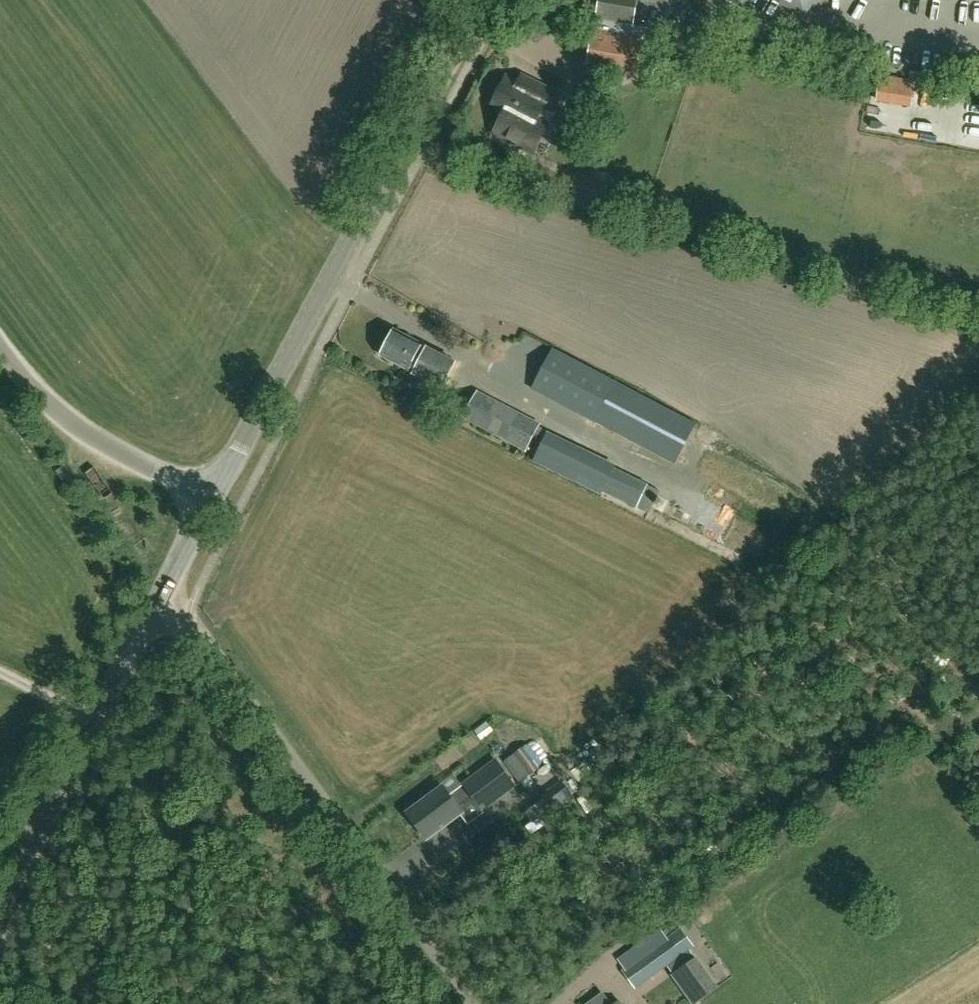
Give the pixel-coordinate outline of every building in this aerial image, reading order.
[(623,0),(600,0),(596,20),(598,20),(596,31),(595,31),(589,62),(636,70),(644,27),(633,25),(637,2),(623,0)] [(805,15),(813,0),(778,0),(805,15)] [(916,81),(880,75),(876,101),(911,107),(916,81)] [(522,76),(518,83),(507,78),(492,107),(505,113),(495,133),(533,152),(539,140),(529,135),(544,103),(552,107),(558,94),(522,76)] [(570,202),(614,215),(621,191),(577,178),(570,202)] [(444,386),(456,362),(422,345),(423,343),(395,329),(382,355),(444,386)] [(590,381),(502,337),(485,370),(573,414),(590,381)] [(697,422),(618,381),(596,423),(675,464),(697,422)] [(540,423),(478,391),(464,418),(527,450),(540,423)] [(533,461),(540,465),(602,495),(603,492),(637,508),(649,484),(616,468),(618,465),(547,431),(533,461)] [(482,738),(493,729),(488,722),(477,731),(482,738)] [(483,809),(515,786),(495,759),(463,783),(464,784),(449,796),(442,787),(408,812),(427,838),(462,812),(457,807),(472,795),(483,809)] [(617,959),(624,969),(622,970),(636,987),(683,955),(681,952),(688,947),(678,933),(671,938),(670,936),(667,938),(661,929),(617,959)] [(697,957),(672,975),(693,1003),(698,1003),(720,988),(697,957)]
